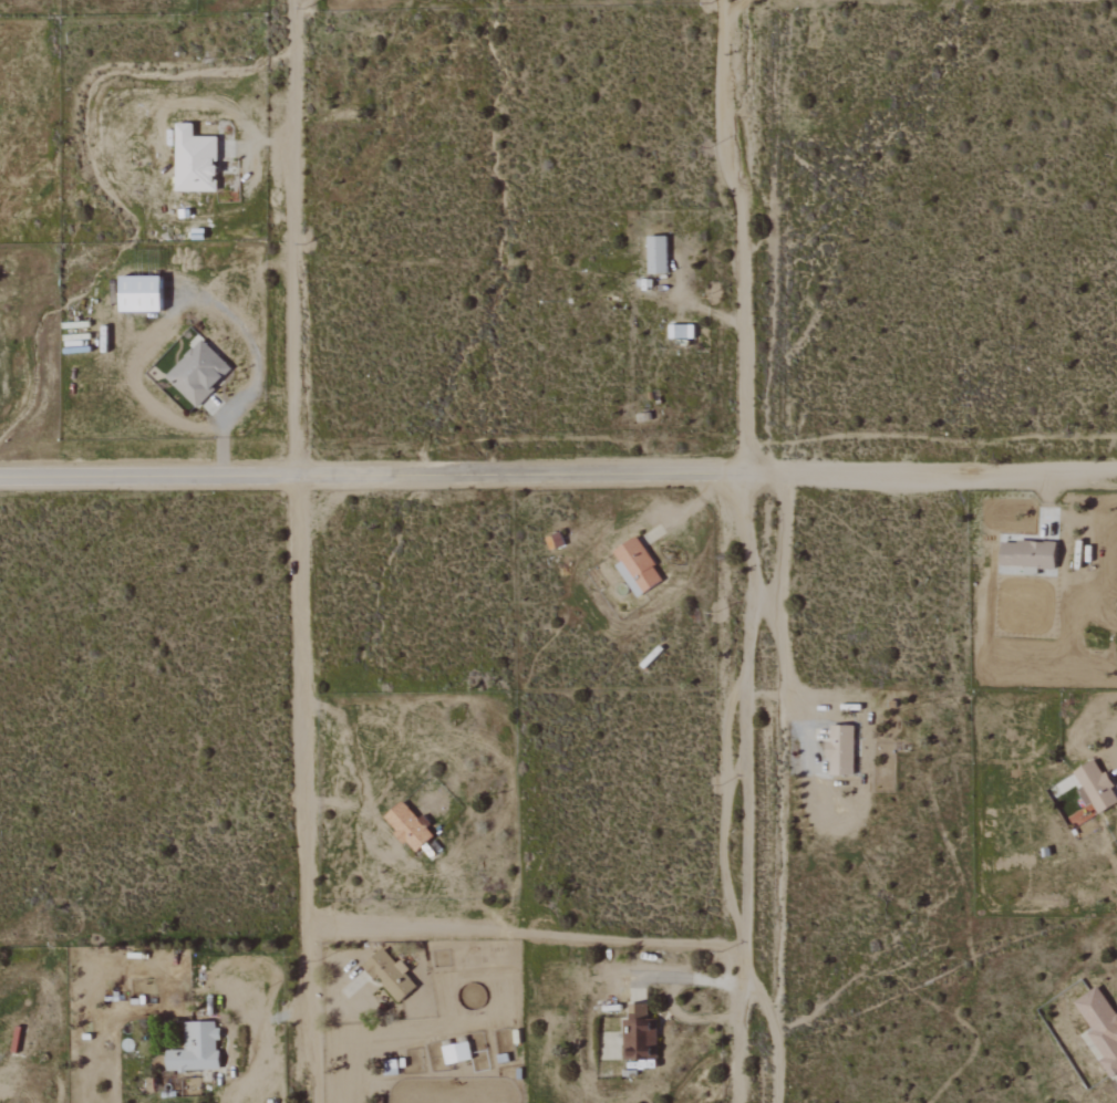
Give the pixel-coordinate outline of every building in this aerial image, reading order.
[(218,137),(194,136),(194,123),(177,123),(176,192),(218,192),(218,181),(217,181),(218,137)] [(668,274),(668,237),(649,237),(648,274),(668,274)] [(121,312),(163,312),(162,277),(121,277),(121,312)] [(670,339),(694,339),(695,326),(670,325),(670,339)] [(165,378),(196,408),(233,370),(202,340),(165,378)] [(665,580),(636,537),(614,552),(621,562),(616,566),(638,598),(665,580)] [(1002,567),(1056,569),(1057,543),(1003,541),(1002,567)] [(854,776),(855,726),(829,726),(828,776),(854,776)] [(1084,789),(1081,790),(1097,816),(1116,805),(1116,797),(1112,789),(1114,788),(1097,760),(1074,773),(1084,789)] [(384,819),(416,853),(436,835),(403,801),(384,819)] [(417,986),(404,972),(406,971),(384,947),(364,965),(399,1003),(417,986)] [(656,1059),(657,1019),(648,1019),(648,1004),(629,1003),(629,1020),(624,1019),(623,1058),(656,1059)] [(185,1022),(185,1050),(167,1051),(167,1070),(219,1069),(219,1021),(185,1022)] [(443,1046),(447,1064),(472,1059),(469,1041),(443,1046)]
